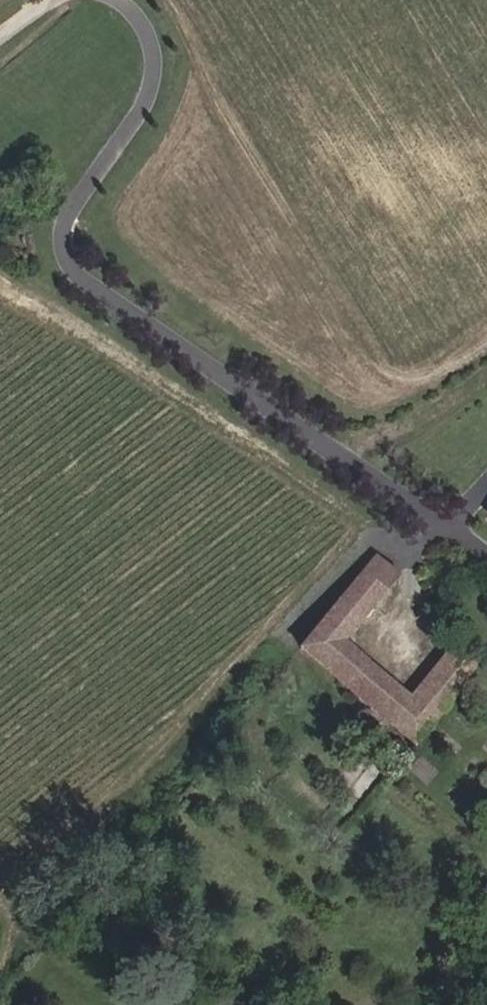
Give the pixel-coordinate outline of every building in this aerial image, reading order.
[(378,558),(304,648),(412,740),(481,657),(458,637),(406,697),(342,642),(399,577),(378,558)]
